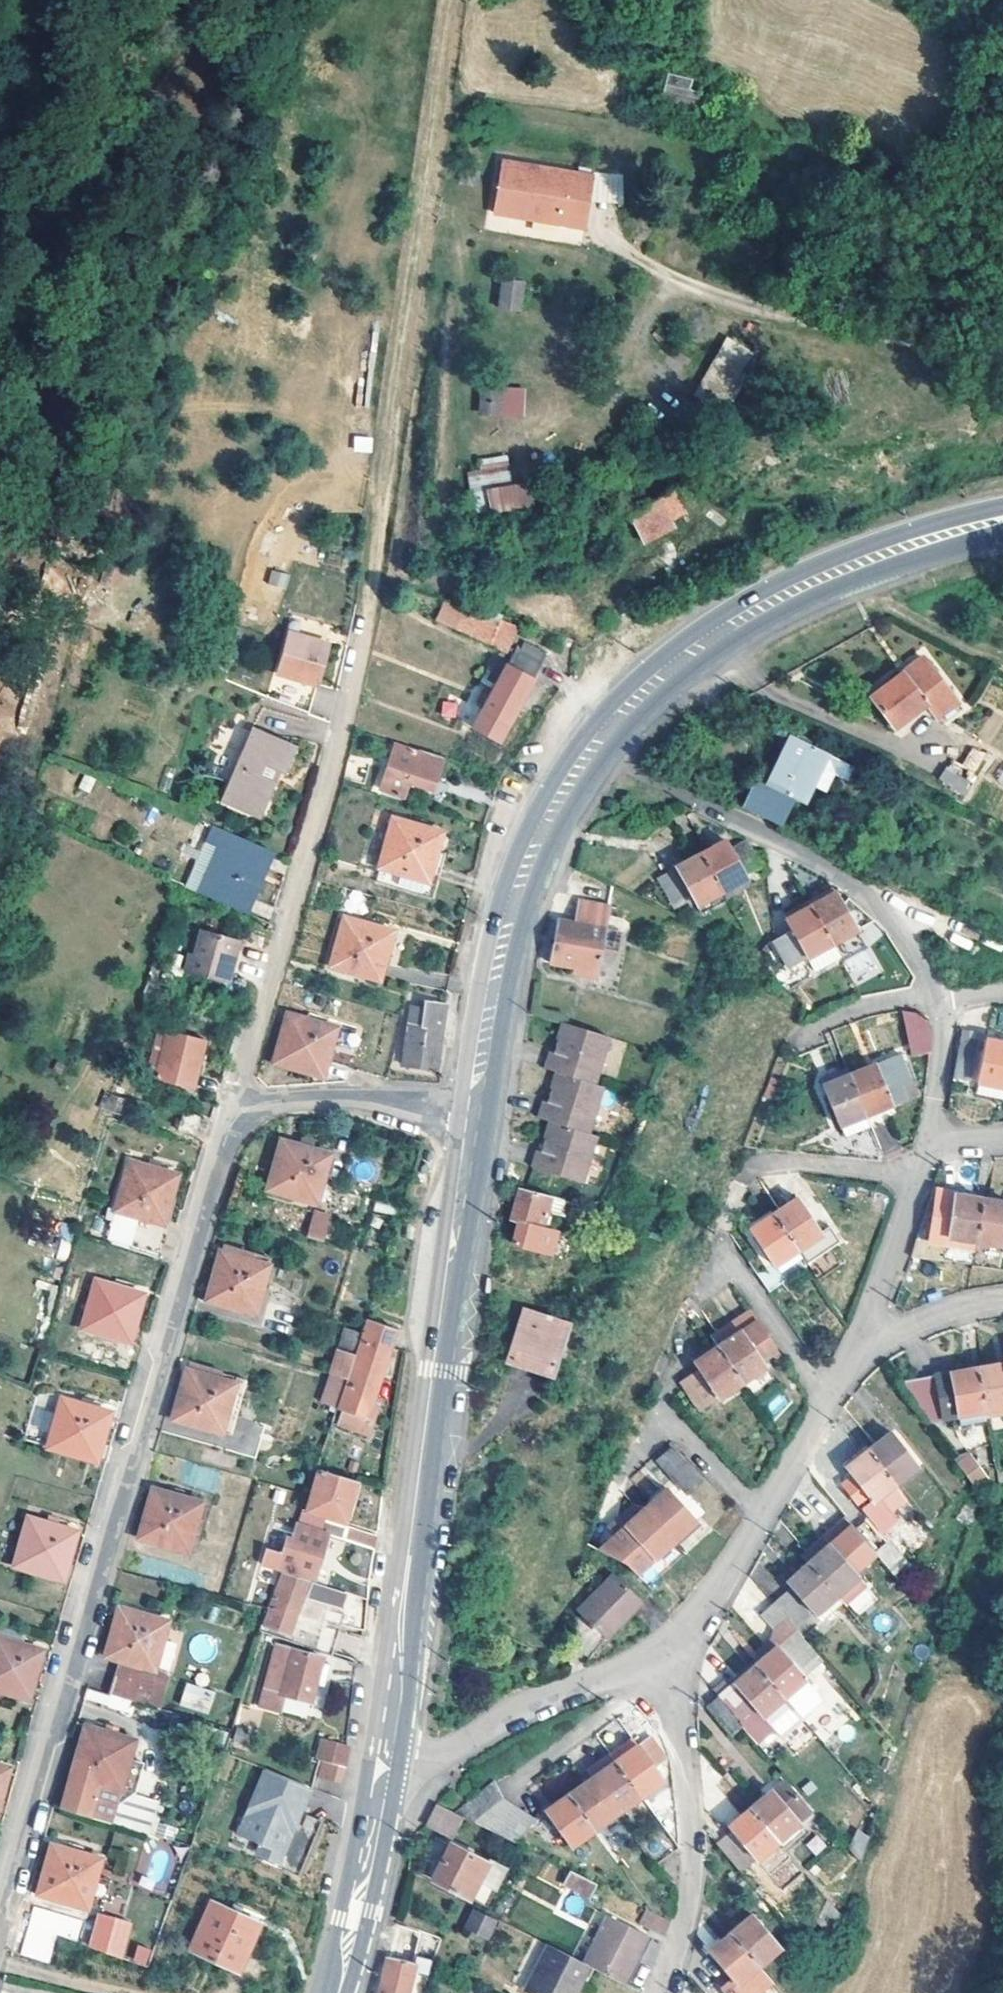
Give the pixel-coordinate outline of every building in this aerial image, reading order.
[(552,204),(468,189),(462,217),(548,232),(552,204)] [(497,309),(521,312),(525,282),(501,279),(497,309)] [(723,336),(698,395),(731,408),(756,350),(723,336)] [(480,419),(526,415),(523,386),(477,389),(480,419)] [(352,451),(371,452),(372,436),(352,436),(352,451)] [(478,458),(479,472),(467,473),(468,486),(510,481),(507,455),(478,458)] [(533,505),(530,482),(486,489),(489,512),(533,505)] [(685,515),(674,491),(628,513),(644,544),(673,529),(670,523),(685,515)] [(286,588),(290,574),(271,569),(267,583),(286,588)] [(496,618),(448,603),(441,622),(484,642),(496,618)] [(502,620),(496,618),(484,642),(496,648),(505,636),(497,633),(502,620)] [(514,623),(502,620),(497,633),(505,636),(510,637),(514,623)] [(325,644),(287,633),(276,673),(315,684),(325,644)] [(545,652),(522,640),(515,654),(510,652),(490,691),(482,687),(474,701),(481,705),(471,724),(496,739),(545,652)] [(895,727),(927,702),(948,686),(924,656),(871,696),(895,727)] [(948,686),(927,702),(937,715),(958,698),(948,686)] [(456,718),(457,702),(442,700),(440,717),(456,718)] [(294,747),(249,728),(218,798),(255,816),(270,780),(256,775),(261,764),(275,770),(283,773),(294,747)] [(825,753),(787,735),(765,781),(757,778),(743,807),(777,824),(792,797),(802,800),(825,753)] [(414,752),(394,744),(377,786),(399,794),(405,781),(429,789),(441,757),(415,748),(414,752)] [(961,767),(977,774),(986,754),(970,746),(961,767)] [(951,763),(944,776),(966,791),(975,777),(951,763)] [(275,770),(261,764),(256,775),(270,780),(275,770)] [(438,831),(390,818),(374,882),(431,897),(435,879),(425,876),(438,831)] [(209,825),(197,820),(171,881),(183,886),(209,825)] [(266,849),(209,825),(183,886),(242,911),(266,849)] [(722,840),(697,853),(719,890),(742,878),(743,878),(741,874),(757,865),(744,840),(741,839),(726,847),(722,840)] [(719,890),(697,853),(672,866),(673,869),(659,877),(674,906),(689,898),(693,904),(719,890)] [(745,885),(742,878),(719,890),(723,898),(745,885)] [(834,892),(809,905),(827,939),(845,970),(869,957),(834,892)] [(827,939),(809,905),(806,899),(782,912),(789,928),(771,938),(792,980),(813,969),(820,984),(845,970),(827,939)] [(594,976),(602,928),(600,927),(603,912),(575,907),(571,922),(555,920),(548,961),(571,966),(570,972),(594,976)] [(389,931),(342,917),(329,965),(375,978),(389,931)] [(234,935),(193,924),(187,951),(181,949),(177,966),(223,980),(234,935)] [(443,1002),(422,1000),(420,1007),(418,1025),(405,1025),(399,1065),(433,1069),(438,1033),(443,1002)] [(420,1007),(408,1004),(405,1025),(418,1025),(420,1007)] [(332,1029),(286,1014),(272,1062),(318,1075),(332,1029)] [(926,1016),(918,1017),(907,1019),(910,1055),(927,1052),(930,1051),(930,1045),(931,1043),(933,1038),(933,1034),(931,1029),(927,1023),(926,1016)] [(546,1124),(584,1135),(599,1088),(591,1085),(606,1037),(561,1023),(552,1055),(546,1055),(542,1070),(554,1074),(545,1103),(542,1102),(536,1121),(546,1124)] [(206,1040),(165,1028),(152,1077),(186,1087),(191,1071),(197,1073),(206,1040)] [(977,1031),(960,1028),(953,1073),(951,1085),(967,1089),(977,1031)] [(1002,1087),(1002,1042),(985,1038),(978,1082),(1002,1087)] [(858,1102),(863,1114),(865,1113),(881,1156),(899,1149),(884,1108),(914,1096),(899,1055),(847,1073),(858,1102)] [(836,1124),(863,1114),(858,1102),(847,1073),(845,1068),(823,1077),(825,1081),(820,1084),(836,1124)] [(197,1073),(191,1071),(186,1087),(192,1089),(197,1073)] [(99,1109),(119,1116),(125,1098),(104,1091),(99,1109)] [(199,1116),(182,1110),(175,1131),(193,1135),(199,1116)] [(592,1138),(584,1135),(546,1124),(538,1152),(535,1152),(530,1169),(578,1184),(592,1138)] [(326,1155),(280,1141),(266,1190),(313,1204),(326,1155)] [(174,1177),(127,1163),(113,1210),(108,1209),(99,1239),(151,1254),(174,1177)] [(944,1234),(973,1239),(980,1198),(964,1195),(965,1190),(952,1188),(951,1193),(935,1189),(925,1237),(916,1236),(910,1257),(940,1259),(944,1234)] [(513,1244),(551,1255),(557,1232),(548,1229),(553,1215),(574,1219),(578,1205),(517,1190),(510,1220),(519,1222),(513,1244)] [(772,1213),(795,1248),(818,1233),(796,1198),(772,1213)] [(973,1239),(1000,1244),(999,1250),(1002,1251),(1002,1202),(980,1198),(973,1239)] [(331,1212),(312,1207),(304,1234),(323,1239),(331,1212)] [(795,1248),(772,1213),(748,1227),(772,1263),(764,1267),(774,1283),(806,1263),(795,1248)] [(269,1260),(220,1245),(204,1300),(253,1314),(269,1260)] [(774,1283),(764,1267),(755,1273),(765,1289),(774,1283)] [(141,1293),(93,1279),(80,1327),(127,1341),(141,1293)] [(566,1324),(526,1311),(509,1363),(549,1375),(566,1324)] [(732,1321),(710,1336),(716,1345),(740,1382),(763,1366),(757,1356),(772,1346),(768,1340),(748,1311),(732,1321)] [(393,1330),(362,1319),(355,1339),(363,1342),(336,1423),(368,1433),(377,1405),(370,1402),(393,1330)] [(740,1382),(716,1345),(691,1362),(696,1371),(677,1384),(696,1412),(740,1382)] [(329,1374),(343,1379),(350,1354),(334,1350),(327,1374),(329,1374)] [(983,1409),(984,1416),(1002,1413),(1002,1362),(975,1367),(983,1409)] [(244,1379),(187,1364),(170,1420),(219,1433),(223,1416),(233,1420),(244,1379)] [(984,1416),(983,1409),(975,1367),(893,1381),(922,1421),(955,1414),(956,1422),(984,1417),(984,1416)] [(333,1408),(343,1379),(329,1374),(320,1403),(333,1408)] [(773,1417),(791,1405),(781,1391),(764,1403),(773,1417)] [(89,1401),(77,1398),(76,1405),(58,1399),(46,1447),(92,1461),(107,1414),(86,1408),(89,1401)] [(233,1420),(223,1416),(219,1433),(228,1435),(233,1420)] [(236,1440),(226,1439),(225,1449),(255,1453),(258,1423),(238,1421),(236,1440)] [(865,1450),(891,1484),(914,1468),(887,1433),(865,1450)] [(902,1498),(891,1484),(865,1450),(862,1447),(841,1464),(868,1500),(858,1508),(866,1519),(876,1510),(881,1515),(902,1498)] [(692,1472),(671,1448),(659,1460),(678,1482),(692,1472)] [(984,1477),(965,1451),(951,1461),(970,1486),(984,1477)] [(359,1480),(320,1467),(307,1509),(346,1521),(359,1480)] [(665,1488),(644,1506),(672,1537),(692,1519),(665,1488)] [(199,1503),(151,1489),(136,1538),(184,1552),(199,1503)] [(672,1537),(644,1506),(632,1503),(616,1518),(622,1526),(612,1534),(596,1549),(622,1561),(633,1572),(672,1537)] [(72,1533),(24,1518),(11,1565),(58,1579),(63,1565),(72,1533)] [(616,1518),(606,1526),(612,1534),(622,1526),(616,1518)] [(355,1543),(367,1547),(373,1527),(348,1519),(342,1538),(346,1539),(355,1543)] [(902,1563),(866,1519),(852,1529),(871,1552),(888,1575),(902,1563)] [(325,1521),(321,1532),(327,1534),(339,1537),(342,1526),(325,1521)] [(314,1580),(327,1534),(321,1532),(296,1525),(293,1539),(285,1537),(281,1550),(267,1546),(262,1564),(314,1580)] [(857,1564),(871,1552),(852,1529),(839,1540),(857,1564)] [(826,1586),(833,1595),(854,1576),(826,1544),(805,1563),(826,1586)] [(811,1614),(833,1595),(826,1586),(805,1563),(783,1583),(811,1614)] [(636,1600),(610,1574),(576,1607),(602,1634),(636,1600)] [(304,1581),(284,1575),(265,1626),(286,1635),(303,1590),(301,1589),(304,1581)] [(833,1595),(843,1606),(864,1588),(854,1576),(833,1595)] [(326,1587),(313,1583),(311,1583),(306,1598),(340,1608),(344,1593),(326,1587)] [(769,1603),(788,1625),(800,1614),(781,1592),(769,1603)] [(821,1626),(843,1606),(833,1595),(811,1614),(821,1626)] [(666,1617),(643,1597),(630,1610),(650,1632),(666,1617)] [(788,1625),(769,1603),(756,1614),(750,1619),(765,1636),(744,1654),(749,1661),(752,1664),(773,1646),(770,1642),(776,1636),(789,1626),(788,1625)] [(165,1623),(117,1608),(102,1657),(114,1661),(104,1695),(156,1709),(166,1676),(150,1670),(165,1623)] [(807,1646),(789,1626),(776,1636),(770,1642),(773,1646),(789,1662),(807,1646)] [(0,1628),(0,1690),(26,1697),(29,1686),(39,1650),(21,1646),(24,1634),(0,1628)] [(320,1657),(275,1644),(263,1689),(258,1707),(283,1713),(286,1698),(308,1701),(320,1657)] [(166,1645),(159,1670),(168,1673),(175,1647),(166,1645)] [(752,1664),(786,1704),(809,1685),(789,1662),(773,1646),(752,1664)] [(806,1727),(752,1664),(749,1661),(732,1675),(735,1680),(732,1683),(716,1696),(740,1723),(756,1743),(760,1748),(776,1734),(785,1745),(806,1727)] [(212,1692),(184,1684),(179,1703),(207,1712),(212,1692)] [(740,1723),(716,1696),(705,1705),(728,1733),(740,1723)] [(117,1727),(105,1724),(103,1731),(84,1725),(59,1809),(107,1823),(131,1739),(115,1734),(117,1727)] [(647,1736),(611,1761),(628,1784),(636,1796),(660,1779),(652,1766),(663,1758),(647,1736)] [(318,1760),(319,1760),(341,1765),(344,1765),(346,1749),(337,1747),(318,1743),(315,1759),(318,1760)] [(613,1812),(636,1796),(628,1784),(611,1761),(605,1752),(588,1766),(594,1774),(589,1777),(613,1812)] [(341,1765),(319,1760),(316,1776),(338,1782),(341,1765)] [(594,1774),(588,1766),(583,1770),(589,1777),(594,1774)] [(306,1788),(260,1768),(233,1831),(254,1842),(251,1851),(274,1862),(272,1867),(292,1876),(312,1832),(298,1825),(291,1822),(293,1818),(306,1788)] [(554,1777),(561,1788),(573,1779),(565,1769),(554,1777)] [(550,1796),(561,1788),(554,1777),(543,1785),(550,1796)] [(566,1794),(591,1828),(613,1812),(589,1777),(566,1794)] [(791,1791),(780,1779),(768,1790),(779,1801),(791,1791)] [(455,1812),(470,1820),(502,1797),(492,1785),(455,1812)] [(768,1790),(746,1808),(774,1839),(807,1810),(791,1791),(779,1801),(768,1790)] [(591,1828),(566,1794),(543,1811),(568,1844),(591,1828)] [(502,1797),(470,1820),(507,1839),(533,1819),(502,1797)] [(432,1803),(420,1830),(447,1842),(460,1817),(444,1809),(432,1803)] [(774,1839),(746,1808),(726,1825),(729,1829),(714,1842),(738,1871),(774,1839)] [(315,1825),(300,1819),(298,1825),(312,1832),(315,1825)] [(673,1847),(655,1822),(636,1837),(654,1863),(673,1847)] [(866,1835),(853,1828),(844,1846),(857,1861),(866,1835)] [(486,1862),(449,1843),(432,1880),(467,1897),(486,1862)] [(97,1859),(50,1845),(36,1893),(82,1907),(97,1859)] [(595,1883),(567,1869),(561,1884),(588,1898),(595,1883)] [(256,1923),(210,1903),(190,1949),(236,1970),(256,1923)] [(77,1941),(83,1921),(33,1907),(20,1955),(49,1963),(56,1935),(77,1941)] [(499,1923),(473,1909),(464,1927),(485,1937),(491,1926),(496,1928),(499,1923)] [(649,1912),(643,1909),(636,1923),(660,1937),(668,1922),(651,1913),(649,1912)] [(583,1961),(586,1963),(592,1966),(621,1980),(644,1933),(606,1913),(583,1961)] [(726,1933),(754,1965),(777,1946),(749,1913),(726,1933)] [(123,1922),(98,1914),(87,1948),(112,1956),(123,1922)] [(733,1982),(754,1965),(726,1933),(706,1950),(733,1982)] [(586,1963),(583,1961),(546,1942),(524,1988),(534,1992),(571,1992),(586,1963)] [(147,1967),(152,1949),(137,1945),(132,1963),(147,1967)] [(387,1946),(381,1973),(375,1992),(407,1992),(417,1953),(397,1948),(387,1946)] [(586,1963),(571,1992),(579,1992),(592,1966),(586,1963)]
